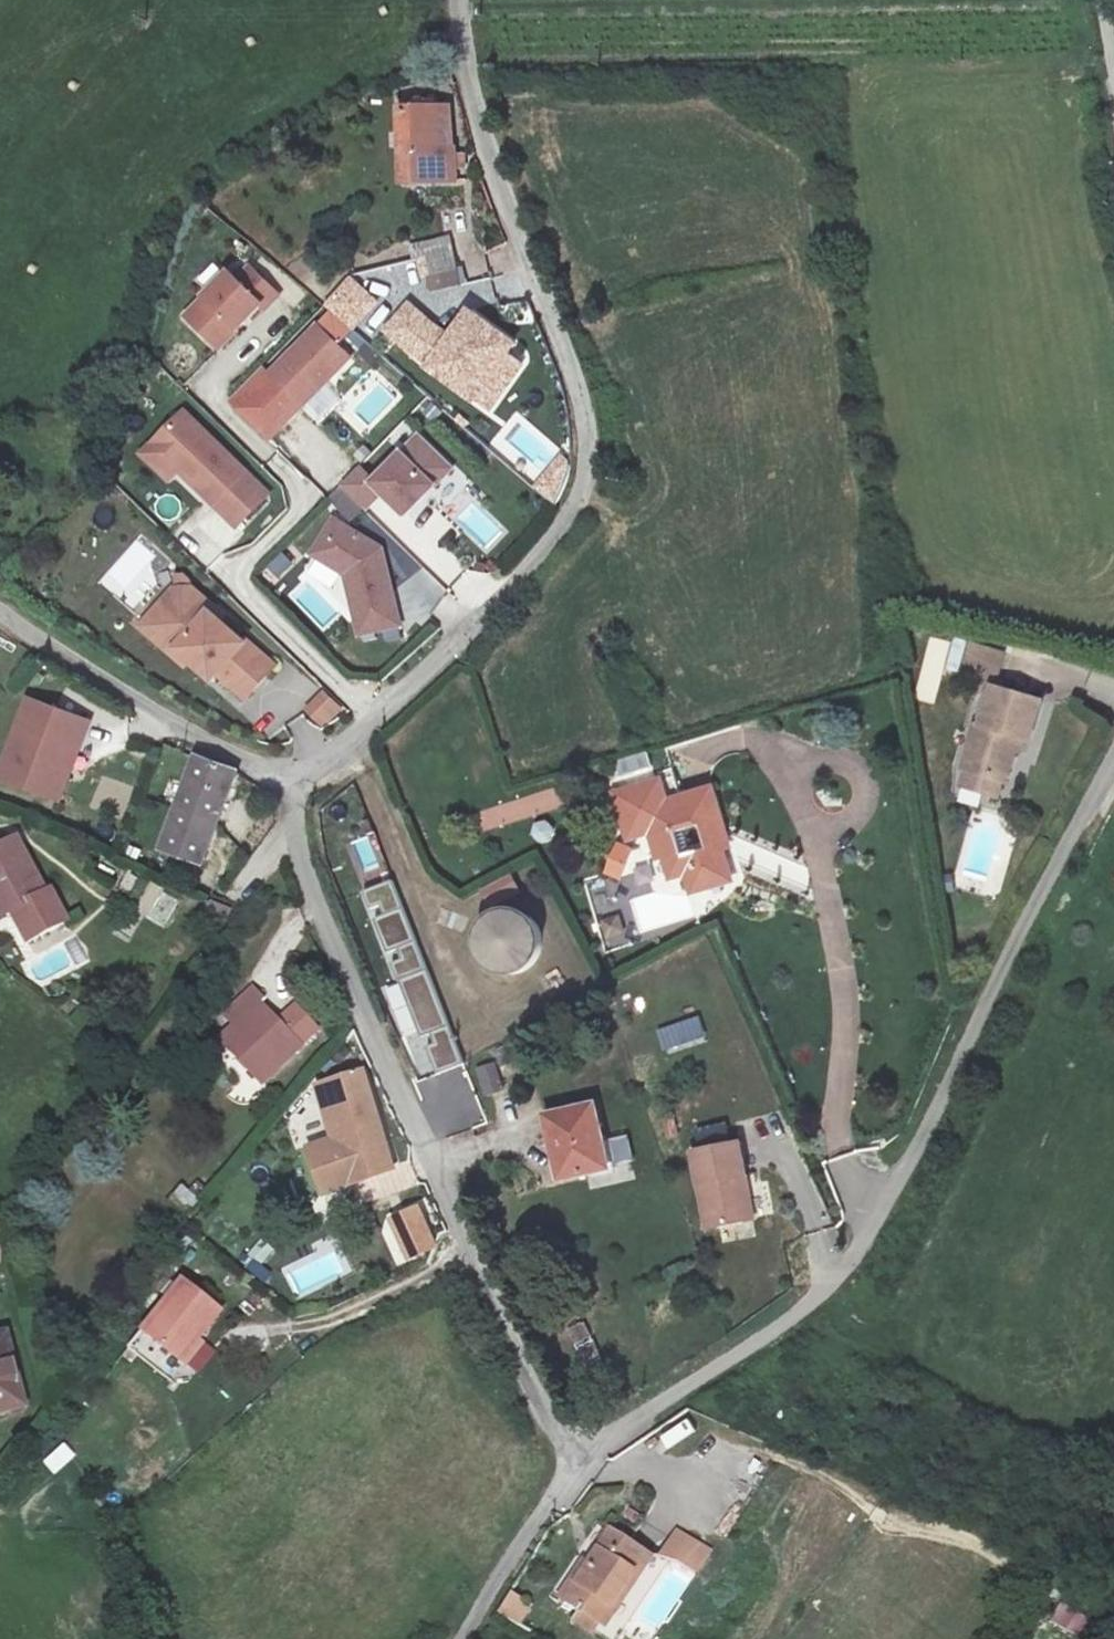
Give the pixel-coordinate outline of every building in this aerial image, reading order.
[(392,109),(397,188),(450,184),(448,149),(442,149),(441,107),(392,109)] [(419,241),(428,291),(463,285),(454,235),(419,241)] [(280,298),(252,271),(239,285),(231,277),(189,320),(220,351),(261,308),(266,314),(280,298)] [(380,333),(488,417),(536,355),(468,303),(447,329),(407,298),(380,333)] [(350,365),(319,333),(270,381),(300,413),(350,365)] [(536,481),(562,450),(521,415),(495,445),(536,481)] [(265,501),(181,418),(150,449),(176,475),(234,532),(265,501)] [(446,477),(417,447),(373,491),(356,475),(338,493),(361,516),(379,498),(402,521),(446,477)] [(176,475),(150,449),(141,459),(166,484),(176,475)] [(377,559),(330,529),(310,561),(341,581),(356,641),(395,632),(377,559)] [(167,611),(170,592),(135,630),(174,664),(178,659),(150,634),(150,631),(167,611)] [(188,594),(170,592),(167,611),(150,631),(150,634),(178,659),(209,686),(214,680),(242,705),(270,672),(237,643),(236,645),(216,628),(206,620),(210,614),(188,594)] [(220,622),(210,614),(206,620),(216,628),(220,622)] [(997,681),(1005,650),(969,641),(961,672),(997,681)] [(298,710),(324,734),(348,709),(307,670),(303,675),(287,660),(264,684),(270,691),(258,703),(282,726),(298,710)] [(0,759),(0,781),(62,803),(93,719),(25,693),(0,759)] [(959,802),(951,817),(989,837),(999,822),(1003,825),(1017,800),(1012,797),(1021,782),(1034,788),(1052,756),(998,728),(981,760),(974,756),(951,797),(959,802)] [(625,774),(651,763),(646,751),(620,761),(625,774)] [(155,852),(200,866),(233,776),(187,759),(155,852)] [(632,831),(638,855),(654,851),(660,874),(679,878),(683,891),(719,881),(708,843),(712,831),(700,789),(652,801),(645,778),(599,790),(612,837),(632,831)] [(574,802),(567,783),(484,811),(491,831),(574,802)] [(104,804),(123,807),(126,787),(107,784),(104,804)] [(654,851),(638,855),(644,878),(660,874),(654,851)] [(3,932),(8,928),(26,957),(63,933),(43,902),(36,906),(3,852),(0,854),(0,926),(3,932)] [(397,1009),(423,1078),(463,1063),(392,878),(361,889),(406,1006),(397,1009)] [(209,903),(205,916),(226,923),(230,910),(209,903)] [(520,909),(502,911),(486,920),(479,939),(483,959),(499,971),(517,972),(533,964),(544,942),(537,920),(520,909)] [(301,1055),(246,1000),(225,1020),(236,1031),(222,1045),(266,1089),(301,1055)] [(657,1030),(665,1054),(707,1039),(699,1016),(657,1030)] [(474,1067),(481,1098),(505,1092),(498,1062),(474,1067)] [(320,1088),(346,1169),(353,1192),(371,1186),(369,1180),(395,1173),(388,1150),(394,1149),(390,1139),(385,1141),(363,1076),(320,1088)] [(594,1175),(576,1110),(529,1126),(547,1189),(594,1175)] [(719,1193),(728,1190),(720,1157),(671,1170),(687,1244),(729,1234),(719,1193)] [(738,1232),(728,1190),(719,1193),(729,1234),(738,1232)] [(380,1218),(401,1266),(440,1249),(419,1202),(380,1218)] [(341,1238),(321,1239),(322,1279),(343,1278),(341,1238)] [(147,1336),(184,1366),(202,1344),(225,1317),(186,1286),(147,1336)] [(591,1324),(574,1324),(575,1354),(592,1354),(591,1324)] [(209,1350),(202,1344),(184,1366),(191,1372),(209,1350)] [(5,1349),(0,1351),(0,1426),(24,1419),(5,1349)] [(53,1476),(76,1457),(64,1443),(41,1462),(53,1476)] [(665,1538),(629,1511),(603,1546),(598,1542),(575,1572),(595,1587),(588,1596),(606,1609),(647,1555),(651,1558),(665,1538)] [(510,1590),(496,1612),(518,1626),(533,1604),(510,1590)]
